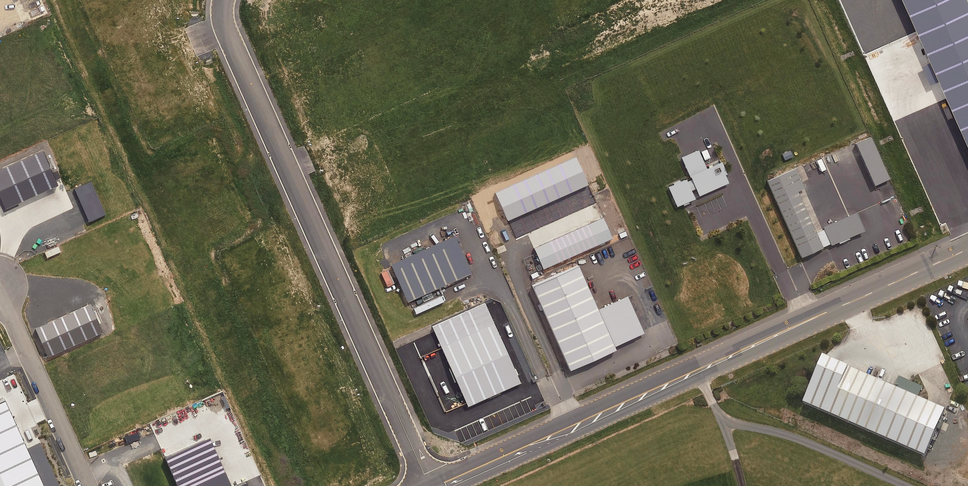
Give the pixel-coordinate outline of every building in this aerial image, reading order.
[(967,151),(967,2),(967,0),(900,0),(967,151)] [(870,137),(855,144),(874,185),(889,179),(870,137)] [(705,167),(698,150),(681,157),(690,178),(668,187),(676,206),(730,182),(720,160),(705,167)] [(0,170),(0,196),(5,209),(58,186),(43,151),(0,170)] [(588,185),(575,157),(495,193),(508,221),(588,185)] [(805,188),(797,170),(768,183),(800,257),(822,247),(797,191),(805,188)] [(91,182),(74,189),(89,223),(105,215),(91,182)] [(612,238),(596,203),(528,234),(543,268),(612,238)] [(854,212),(822,226),(830,245),(863,231),(854,212)] [(471,273),(454,235),(383,267),(390,283),(397,280),(407,302),(471,273)] [(597,309),(578,266),(532,286),(569,370),(615,350),(614,346),(643,333),(627,296),(597,309)] [(90,304),(35,329),(48,357),(103,332),(90,304)] [(520,383),(485,304),(433,327),(468,406),(520,383)] [(945,402),(825,349),(805,394),(925,447),(945,402)] [(5,400),(0,403),(0,485),(44,485),(5,400)] [(210,437),(165,457),(178,485),(232,485),(210,437)]
